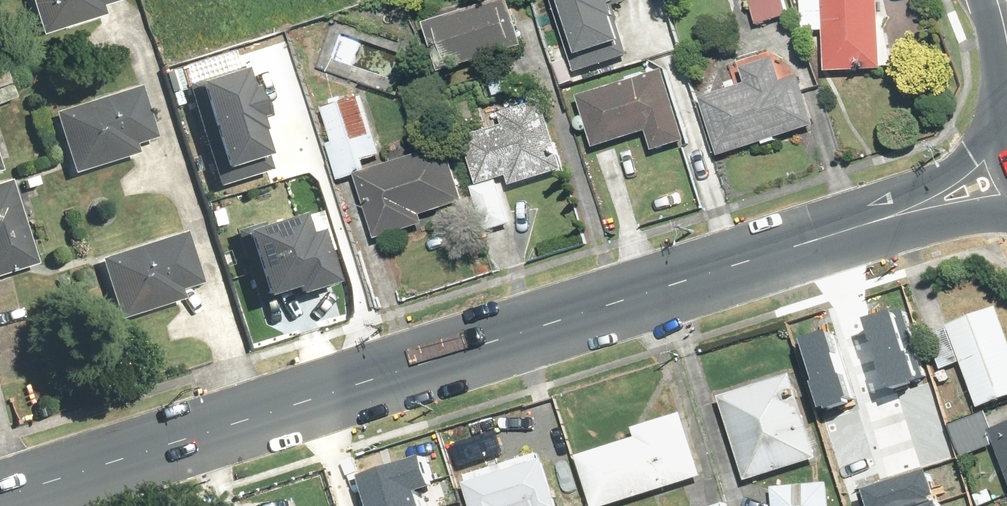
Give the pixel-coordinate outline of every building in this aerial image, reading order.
[(41,32),(104,13),(101,4),(114,0),(31,0),(41,32)] [(579,63),(631,46),(616,0),(558,0),(579,63)] [(752,24),(788,12),(784,0),(744,0),(752,24)] [(825,80),(882,79),(881,0),(803,0),(803,36),(824,36),(825,80)] [(417,33),(432,78),(518,51),(503,6),(417,33)] [(746,87),(699,102),(717,157),(818,125),(800,71),(784,76),(778,56),(740,68),(746,87)] [(660,68),(575,95),(593,153),(644,137),(650,157),(685,146),(660,68)] [(191,84),(218,181),(270,167),(258,122),(262,121),(253,89),(241,92),(235,72),(191,84)] [(138,89),(53,116),(73,176),(137,155),(134,146),(155,139),(138,89)] [(313,108),(336,179),(381,165),(358,94),(313,108)] [(458,128),(480,195),(564,169),(542,102),(458,128)] [(354,182),(372,236),(465,206),(448,152),(354,182)] [(0,187),(0,278),(36,267),(9,184),(0,187)] [(254,265),(263,295),(293,286),(297,293),(333,282),(318,232),(307,235),(300,211),(236,229),(247,267),(254,265)] [(99,261),(118,322),(183,302),(181,293),(201,287),(184,234),(99,261)] [(862,315),(885,386),(922,375),(900,304),(862,315)] [(944,328),(976,413),(1006,401),(1006,331),(998,307),(944,328)] [(797,338),(820,406),(844,398),(821,330),(797,338)] [(792,373),(716,399),(747,487),(823,461),(792,373)] [(573,458),(587,505),(628,505),(706,482),(685,413),(632,429),(635,439),(573,458)] [(986,427),(1006,480),(1006,419),(986,427)] [(462,479),(470,505),(560,505),(545,455),(462,479)] [(379,505),(429,505),(424,492),(440,488),(430,456),(369,474),(379,505)] [(865,505),(933,505),(922,471),(860,490),(865,505)] [(772,487),(773,505),(832,505),(831,484),(772,487)]
